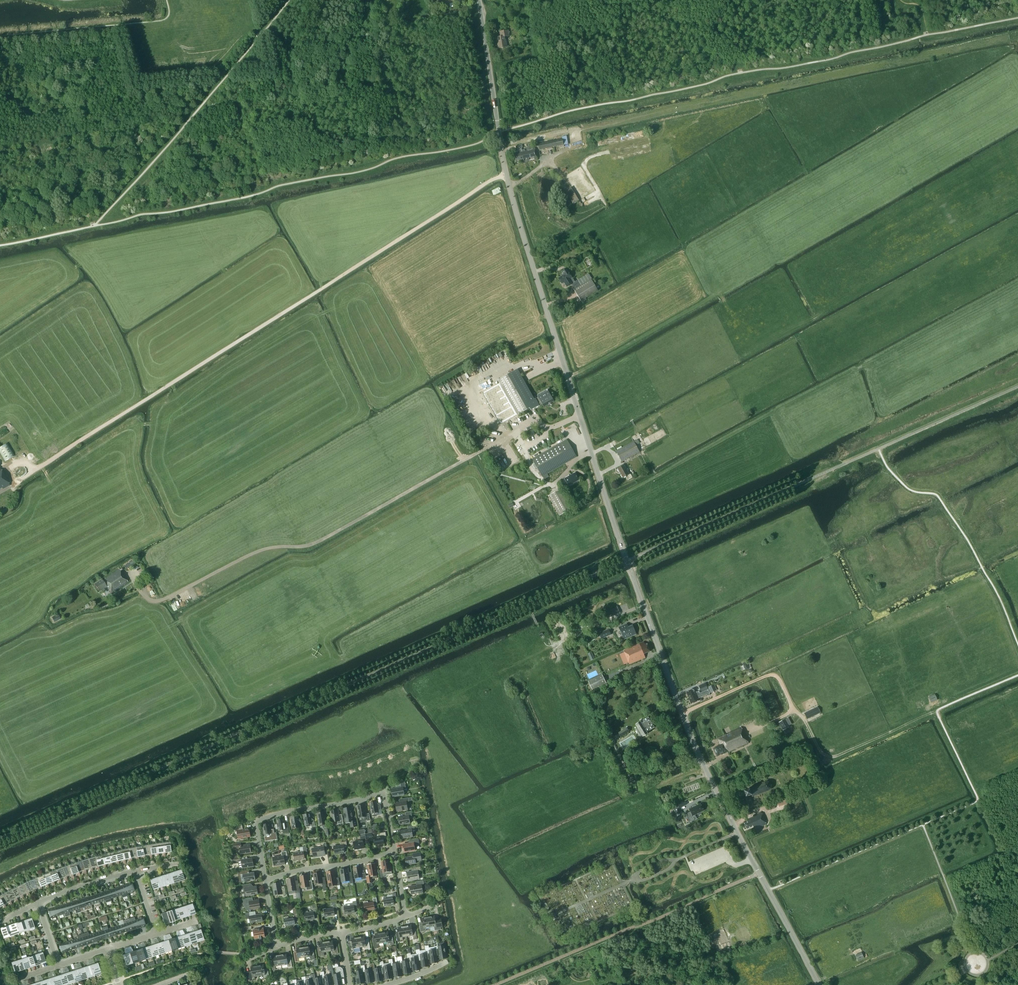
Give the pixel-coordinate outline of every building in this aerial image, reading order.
[(509,38),(509,32),(502,33),(502,38),(497,39),(497,44),(499,43),(500,50),(507,49),(506,38),(509,38)] [(538,144),(540,150),(563,145),(562,139),(538,144)] [(514,153),(516,161),(523,159),(524,162),(538,159),(535,148),(533,148),(532,146),(527,147),(527,149),(521,151),(521,152),(514,153)] [(572,197),(578,193),(574,186),(568,190),(572,197)] [(594,194),(585,203),(588,206),(597,197),(594,194)] [(598,291),(591,279),(592,279),(589,273),(575,282),(566,268),(562,271),(563,271),(565,274),(558,278),(562,284),(568,280),(569,281),(570,280),(575,289),(574,290),(581,301),(598,291)] [(544,407),(554,401),(550,394),(547,389),(537,395),(539,397),(536,398),(535,396),(534,397),(518,369),(498,380),(518,415),(530,408),(531,410),(542,404),(544,407)] [(501,423),(517,414),(500,383),(483,392),(501,423)] [(547,473),(577,457),(567,439),(532,459),(542,476),(547,473)] [(622,462),(640,452),(634,441),(616,451),(622,462)] [(14,457),(7,443),(0,447),(0,452),(5,462),(14,457)] [(27,462),(33,458),(26,448),(20,451),(27,462)] [(623,478),(629,474),(624,465),(617,469),(619,472),(620,472),(623,478)] [(10,484),(0,468),(0,489),(10,484)] [(568,486),(579,480),(575,473),(564,479),(565,480),(561,482),(565,487),(568,485),(568,486)] [(570,510),(559,490),(548,496),(560,516),(570,510)] [(125,566),(126,569),(136,562),(134,560),(125,566)] [(110,592),(126,582),(119,571),(103,580),(102,578),(99,580),(100,582),(95,584),(100,592),(107,588),(110,592)] [(614,608),(604,613),(607,618),(611,616),(611,615),(616,613),(614,608)] [(576,624),(573,618),(567,621),(570,627),(576,624)] [(624,639),(636,634),(633,625),(629,627),(627,624),(619,627),(624,639)] [(609,629),(599,633),(601,639),(611,634),(609,629)] [(624,665),(628,663),(629,664),(645,657),(644,655),(651,651),(647,644),(646,644),(644,644),(643,642),(623,650),(624,653),(620,655),(624,665)] [(606,683),(602,674),(588,681),(592,690),(606,683)] [(702,692),(708,689),(706,683),(699,686),(702,692)] [(714,684),(708,687),(711,693),(717,690),(714,684)] [(694,689),(686,692),(689,698),(700,693),(699,691),(696,692),(694,689)] [(700,693),(689,698),(691,704),(699,701),(698,698),(707,694),(707,695),(708,696),(709,695),(710,694),(709,693),(710,693),(708,689),(700,693)] [(928,697),(931,703),(937,700),(935,694),(928,697)] [(818,707),(804,713),(807,719),(821,713),(818,707)] [(647,733),(655,728),(648,717),(635,725),(639,731),(637,732),(640,736),(642,735),(643,737),(648,734),(647,733)] [(789,719),(788,720),(786,721),(785,719),(779,722),(783,730),(792,725),(789,719)] [(618,733),(619,734),(621,737),(630,732),(627,727),(618,733)] [(713,748),(717,756),(727,752),(728,753),(748,744),(741,728),(717,738),(720,746),(713,748)] [(403,788),(406,787),(405,781),(400,782),(401,788),(392,789),(393,797),(404,795),(403,788)] [(744,792),(745,794),(746,797),(751,795),(752,797),(768,791),(771,789),(771,785),(769,782),(764,783),(749,788),(750,790),(744,792)] [(396,803),(397,811),(407,810),(406,802),(409,801),(408,798),(399,799),(400,802),(396,803)] [(785,798),(767,805),(768,810),(786,803),(785,798)] [(376,801),(370,802),(372,813),(378,812),(378,815),(382,814),(381,805),(377,806),(376,801)] [(701,804),(696,806),(695,805),(692,806),(693,808),(690,809),(691,811),(687,813),(691,822),(697,819),(695,815),(704,811),(701,804)] [(366,817),(367,821),(370,821),(369,813),(366,814),(364,805),(357,806),(359,818),(366,817)] [(353,821),(351,807),(343,809),(346,823),(350,822),(351,827),(357,826),(356,821),(353,821)] [(338,810),(330,811),(332,822),(337,821),(338,824),(343,823),(342,817),(339,817),(338,810)] [(406,816),(398,817),(400,825),(410,823),(410,818),(412,818),(411,811),(405,812),(406,816)] [(323,812),(317,813),(319,825),(321,825),(323,826),(324,824),(327,824),(325,813),(323,814),(323,812)] [(758,828),(766,824),(761,812),(753,815),(753,817),(747,820),(747,822),(744,823),(746,829),(754,826),(755,827),(757,826),(758,828)] [(311,821),(310,813),(303,815),(305,825),(306,825),(306,827),(311,826),(311,827),(315,826),(314,820),(311,821)] [(298,816),(291,817),(292,827),(297,826),(297,827),(300,827),(300,826),(300,825),(300,824),(298,816)] [(284,819),(277,820),(279,831),(283,830),(284,834),(289,833),(288,826),(285,826),(284,819)] [(263,825),(265,836),(271,835),(270,824),(263,825)] [(242,825),(235,828),(236,831),(237,831),(239,838),(250,836),(249,829),(243,830),(242,825)] [(401,830),(402,839),(413,837),(412,829),(415,828),(414,825),(407,826),(408,829),(401,830)] [(373,837),(375,845),(384,843),(384,839),(387,838),(386,832),(379,833),(380,836),(373,837)] [(364,842),(367,842),(366,836),(360,837),(361,841),(354,842),(355,850),(365,848),(364,842)] [(412,843),(403,844),(404,850),(403,850),(404,852),(405,853),(407,852),(415,850),(417,848),(415,846),(414,845),(420,844),(419,839),(411,840),(412,843)] [(314,856),(314,857),(325,855),(325,852),(327,851),(326,841),(323,842),(323,847),(312,849),(313,849),(314,849),(315,856),(314,856)] [(335,850),(335,854),(345,852),(344,848),(347,847),(346,841),(340,842),(341,845),(334,846),(334,847),(335,847),(336,850),(335,850)] [(166,857),(167,852),(171,851),(170,842),(163,843),(165,858),(166,857)] [(164,858),(165,858),(163,843),(156,844),(158,858),(159,858),(160,853),(162,853),(164,858)] [(241,843),(234,844),(234,849),(240,848),(241,854),(251,853),(250,844),(242,846),(241,843)] [(158,858),(156,844),(149,845),(152,859),(153,859),(153,854),(155,854),(157,859),(158,858)] [(151,860),(152,859),(149,845),(143,846),(145,861),(146,860),(147,855),(148,855),(151,860)] [(145,861),(143,846),(136,848),(138,862),(139,862),(140,856),(142,856),(144,861),(145,861)] [(294,853),(295,860),(300,859),(302,859),(305,858),(304,854),(307,854),(306,846),(303,847),(304,852),(299,853),(299,852),(298,851),(296,852),(295,853),(294,853)] [(138,862),(136,848),(129,849),(132,863),(133,863),(133,857),(135,857),(138,862)] [(132,863),(129,849),(122,850),(125,865),(126,864),(127,859),(128,858),(131,863),(132,863)] [(125,865),(122,850),(115,852),(119,866),(120,866),(120,860),(122,860),(125,865)] [(274,858),(273,858),(274,865),(279,864),(279,865),(280,865),(285,864),(284,859),(288,858),(286,851),(285,852),(281,852),(282,856),(277,857),(278,857),(277,857),(276,857),(274,857),(274,858)] [(118,866),(119,866),(115,852),(109,854),(112,868),(113,867),(114,862),(115,862),(118,866)] [(405,858),(407,866),(411,866),(410,864),(416,863),(416,861),(422,860),(421,853),(414,855),(414,856),(405,858)] [(107,869),(107,864),(108,863),(111,868),(112,868),(109,854),(102,855),(106,869),(107,869)] [(105,869),(106,869),(102,855),(95,857),(99,871),(100,871),(100,865),(102,865),(105,869)] [(94,873),(94,867),(95,867),(98,871),(99,871),(95,857),(89,859),(93,873),(94,873)] [(242,860),(243,868),(254,866),(252,858),(242,860)] [(92,873),(93,873),(89,859),(82,861),(86,875),(87,875),(87,869),(89,869),(92,873)] [(389,860),(382,861),(383,866),(382,866),(383,870),(380,870),(381,878),(387,877),(386,872),(392,871),(391,865),(390,865),(389,860)] [(86,875),(82,861),(76,863),(80,877),(81,877),(81,871),(82,871),(86,875)] [(79,877),(80,877),(76,863),(69,865),(74,879),(75,879),(75,873),(76,873),(79,877)] [(368,865),(370,876),(367,876),(368,883),(373,882),(372,876),(377,875),(375,864),(375,865),(369,866),(368,865)] [(73,879),(74,879),(69,865),(62,868),(67,881),(68,881),(68,876),(70,875),(73,879)] [(353,868),(355,878),(362,877),(363,879),(366,879),(365,873),(362,873),(361,867),(353,868)] [(415,871),(408,872),(409,880),(419,879),(418,872),(421,871),(420,867),(415,868),(415,871)] [(67,881),(62,868),(56,870),(61,884),(62,884),(62,878),(63,877),(67,882),(67,881)] [(181,870),(176,871),(179,880),(184,879),(181,869),(181,870)] [(348,869),(340,870),(342,882),(350,880),(350,884),(353,883),(352,877),(349,877),(348,869)] [(60,884),(61,884),(56,870),(50,873),(55,886),(56,886),(55,880),(57,880),(60,884)] [(179,880),(176,871),(171,873),(174,882),(179,880)] [(244,871),(240,872),(242,882),(256,880),(254,872),(244,874),(244,871)] [(327,872),(329,886),(329,885),(336,883),(337,886),(340,885),(339,877),(336,878),(335,871),(327,872)] [(321,872),(313,874),(315,884),(322,883),(322,885),(326,884),(325,877),(322,878),(321,872)] [(55,886),(50,873),(43,875),(49,889),(50,888),(49,883),(51,882),(54,887),(55,886)] [(171,873),(166,875),(169,884),(174,882),(171,873)] [(48,889),(49,889),(43,875),(37,878),(43,891),(43,886),(44,885),(48,889)] [(169,884),(166,875),(160,876),(163,885),(169,884)] [(160,876),(155,878),(158,887),(163,885),(160,876)] [(308,876),(300,877),(301,884),(301,887),(302,887),(302,888),(306,887),(307,890),(313,889),(312,882),(309,883),(308,876)] [(37,878),(30,881),(36,894),(37,894),(37,888),(38,888),(42,892),(43,891),(37,878)] [(153,889),(158,887),(155,878),(150,880),(150,879),(153,889)] [(295,878),(287,880),(289,891),(295,890),(296,893),(300,892),(299,885),(296,886),(295,878)] [(410,886),(411,895),(423,893),(422,884),(424,884),(423,880),(416,882),(417,885),(410,886)] [(36,894),(30,881),(24,884),(30,897),(31,897),(31,891),(32,890),(36,894)] [(126,885),(124,885),(127,893),(129,893),(129,894),(134,892),(131,882),(126,884),(126,885)] [(280,883),(273,884),(274,895),(282,894),(282,895),(286,894),(285,887),(281,888),(280,883)] [(30,897),(24,884),(18,887),(24,900),(25,899),(24,894),(26,893),(30,897)] [(258,894),(257,886),(251,887),(250,884),(242,885),(242,889),(245,888),(246,896),(258,894)] [(124,885),(119,887),(121,895),(122,898),(128,896),(127,893),(124,885)] [(24,900),(18,887),(12,890),(18,903),(19,902),(18,897),(20,896),(24,900)] [(113,889),(116,897),(121,895),(119,887),(113,889)] [(111,899),(116,897),(113,889),(108,891),(111,899)] [(18,903),(12,890),(6,893),(12,906),(13,905),(12,900),(14,899),(18,903)] [(111,899),(108,891),(102,892),(105,901),(106,903),(111,901),(111,899)] [(102,892),(97,894),(100,902),(105,901),(102,892)] [(12,906),(6,893),(0,896),(0,897),(6,909),(7,909),(6,903),(8,902),(12,906)] [(384,899),(385,906),(395,904),(394,904),(394,901),(397,900),(396,893),(392,893),(393,897),(388,898),(387,896),(387,897),(383,897),(384,899)] [(100,902),(97,894),(91,896),(95,907),(101,906),(100,902)] [(89,897),(83,899),(87,910),(92,908),(89,897)] [(260,908),(259,900),(253,901),(252,898),(245,899),(246,904),(249,904),(251,910),(260,908)] [(364,904),(365,910),(375,909),(375,908),(375,909),(374,906),(378,905),(376,898),(373,898),(374,902),(368,903),(368,901),(364,902),(364,904)] [(87,910),(83,899),(78,900),(81,912),(87,910)] [(72,902),(75,910),(76,913),(81,912),(78,900),(72,902)] [(355,912),(354,909),(358,908),(356,901),(353,901),(353,904),(350,904),(350,906),(348,906),(348,904),(348,905),(344,905),(345,914),(355,912)] [(69,912),(75,910),(72,902),(67,904),(69,912)] [(69,912),(67,904),(61,906),(64,914),(65,917),(70,915),(69,912)] [(192,904),(187,906),(190,915),(195,913),(192,904)] [(317,909),(316,909),(315,904),(312,904),(314,912),(308,913),(308,911),(304,912),(305,920),(315,918),(314,915),(318,915),(317,909)] [(334,908),(324,910),(325,916),(335,915),(335,914),(334,911),(338,911),(336,904),(333,904),(334,908)] [(59,916),(64,914),(61,906),(56,908),(59,916)] [(185,916),(190,915),(187,906),(182,907),(185,916)] [(56,916),(59,916),(56,908),(54,908),(53,907),(49,909),(52,919),(57,917),(56,916)] [(182,907),(177,909),(180,918),(185,916),(182,907)] [(174,920),(180,918),(177,909),(172,911),(174,920)] [(172,911),(166,912),(169,921),(174,920),(172,911)] [(164,923),(169,921),(166,912),(161,914),(164,923)] [(250,918),(250,923),(263,921),(262,914),(250,916),(249,912),(246,913),(247,919),(250,918)] [(288,917),(284,917),(286,926),(296,924),(295,924),(295,921),(298,920),(297,914),(294,915),(294,917),(288,918),(288,917)] [(442,918),(435,919),(435,916),(428,917),(430,927),(434,926),(435,930),(441,929),(441,927),(443,927),(442,918)] [(138,919),(135,920),(138,928),(140,927),(141,928),(145,927),(142,917),(137,918),(138,919)] [(426,928),(430,927),(428,917),(422,918),(423,925),(420,925),(421,932),(425,931),(426,930),(426,928)] [(31,918),(26,920),(29,929),(35,927),(32,918),(31,918)] [(26,920),(21,922),(24,931),(29,929),(26,920)] [(135,920),(130,922),(133,930),(138,928),(135,920)] [(21,922),(16,923),(19,932),(24,931),(21,922)] [(130,922),(124,923),(127,932),(133,930),(130,922)] [(16,923),(11,925),(14,934),(19,932),(16,923)] [(124,923),(119,925),(122,933),(127,932),(124,923)] [(11,925),(6,927),(9,936),(14,934),(11,925)] [(119,925),(114,927),(116,935),(122,933),(119,925)] [(411,925),(405,926),(407,936),(413,935),(414,939),(417,939),(416,931),(412,932),(411,925)] [(402,937),(407,936),(405,926),(399,927),(400,934),(396,934),(397,942),(401,941),(401,940),(403,940),(402,937)] [(3,937),(9,936),(6,927),(1,928),(0,928),(3,937)] [(114,927),(108,929),(111,937),(116,935),(114,927)] [(265,937),(264,928),(260,929),(260,928),(258,929),(253,930),(254,939),(259,938),(261,938),(265,937)] [(105,939),(111,937),(108,929),(103,931),(105,939)] [(194,932),(197,941),(204,939),(201,930),(194,932)] [(100,931),(94,933),(97,941),(102,940),(100,931)] [(86,945),(91,943),(89,935),(88,932),(82,934),(83,937),(86,945)] [(188,934),(191,943),(197,941),(194,932),(188,934)] [(382,933),(383,943),(388,942),(388,944),(389,945),(394,944),(393,938),(389,938),(388,932),(382,933)] [(97,941),(94,933),(89,935),(91,943),(97,941)] [(377,944),(383,943),(382,933),(375,934),(376,940),(373,941),(374,949),(378,948),(377,944)] [(181,936),(184,945),(191,943),(188,934),(181,936)] [(175,938),(178,948),(184,945),(181,936),(175,938)] [(358,937),(360,947),(366,946),(367,949),(370,949),(369,941),(365,941),(365,936),(358,937)] [(83,937),(78,939),(81,947),(86,945),(83,937)] [(353,948),(360,947),(358,937),(352,938),(353,943),(349,944),(350,952),(354,951),(353,948)] [(175,938),(168,940),(171,950),(178,948),(175,938)] [(81,947),(78,939),(73,940),(75,948),(81,947)] [(434,946),(435,949),(439,949),(440,957),(440,958),(441,957),(441,959),(445,958),(445,957),(446,957),(444,943),(444,945),(438,946),(437,939),(433,939),(434,946)] [(73,940),(67,942),(70,950),(75,948),(73,940)] [(171,950),(168,940),(162,942),(165,952),(171,950)] [(326,941),(328,951),(334,950),(335,954),(338,953),(337,945),(334,946),(333,940),(326,941)] [(324,952),(328,951),(326,941),(320,942),(321,949),(318,950),(319,956),(324,955),(324,952)] [(70,950),(67,942),(65,943),(65,942),(60,943),(63,953),(68,952),(68,951),(70,950)] [(162,942),(155,944),(158,954),(165,952),(162,942)] [(158,954),(155,944),(149,946),(152,956),(158,954)] [(438,963),(435,949),(434,946),(429,947),(429,945),(425,946),(425,950),(426,953),(426,952),(430,952),(431,962),(437,961),(437,963),(438,963)] [(149,946),(142,949),(145,958),(152,956),(149,946)] [(309,946),(303,947),(305,957),(311,956),(312,959),(315,959),(314,951),(310,951),(309,946)] [(298,958),(305,957),(303,947),(297,948),(298,953),(294,954),(295,962),(299,961),(298,958)] [(145,958),(142,949),(136,951),(139,960),(145,958)] [(420,951),(420,949),(416,950),(416,954),(417,956),(421,956),(422,966),(428,965),(428,967),(429,967),(426,952),(426,953),(425,950),(420,951)] [(136,951),(129,953),(132,962),(139,960),(136,951)] [(42,953),(37,954),(40,963),(46,961),(43,952),(42,952),(42,953)] [(132,962),(129,953),(123,955),(126,964),(132,962)] [(420,970),(417,956),(416,954),(411,955),(411,953),(407,953),(408,960),(412,959),(413,969),(419,968),(419,970),(420,970)] [(37,954),(32,956),(35,965),(40,963),(37,954)] [(280,955),(282,965),(288,964),(289,967),(292,967),(291,959),(287,959),(286,954),(280,955)] [(275,966),(282,965),(280,955),(274,956),(275,961),(271,962),(272,970),(276,969),(275,966)] [(32,956),(27,957),(30,966),(35,965),(32,956)] [(410,973),(408,960),(403,961),(402,956),(398,957),(399,963),(403,963),(404,972),(404,973),(410,972),(410,973)] [(27,957),(22,959),(25,968),(30,966),(27,957)] [(22,959),(17,961),(20,970),(25,968),(22,959)] [(388,960),(389,965),(390,965),(390,966),(393,965),(395,975),(396,975),(396,977),(400,976),(400,975),(401,974),(401,976),(399,963),(394,964),(393,959),(388,960)] [(14,972),(20,970),(17,961),(12,962),(11,962),(14,972)] [(392,979),(390,966),(390,965),(389,965),(384,966),(383,961),(379,962),(380,967),(381,967),(381,969),(384,968),(386,978),(392,977),(392,979)] [(98,963),(91,965),(94,975),(101,972),(98,963)] [(343,970),(343,969),(342,968),(341,967),(340,967),(339,967),(338,963),(332,964),(334,976),(336,984),(342,984),(340,977),(344,977),(345,984),(346,984),(343,970)] [(370,964),(371,969),(371,971),(375,970),(377,980),(376,980),(377,980),(382,979),(383,981),(381,969),(381,967),(380,967),(375,968),(374,963),(370,964)] [(334,976),(332,964),(328,965),(330,975),(325,976),(325,978),(326,984),(332,984),(331,977),(334,976)] [(85,967),(88,977),(94,975),(91,965),(85,967)] [(257,966),(259,976),(263,975),(264,978),(270,977),(268,971),(265,971),(264,965),(257,966)] [(373,982),(371,971),(371,969),(366,970),(365,965),(361,966),(362,970),(362,972),(366,972),(367,981),(367,982),(373,981),(373,982)] [(255,976),(259,976),(257,966),(251,967),(252,973),(249,974),(250,981),(253,980),(253,979),(255,979),(255,976)] [(361,966),(362,970),(356,971),(356,972),(358,982),(358,983),(359,982),(359,984),(363,983),(363,982),(364,982),(362,972),(362,970),(361,966)] [(85,967),(78,969),(81,979),(88,977),(85,967)] [(72,971),(75,981),(81,979),(78,969),(72,971)] [(72,971),(65,974),(69,983),(75,981),(72,971)] [(325,978),(325,976),(324,971),(320,972),(321,977),(315,978),(316,980),(316,984),(322,984),(321,979),(325,978)] [(65,974),(59,976),(62,984),(69,983),(65,974)] [(315,978),(315,974),(311,974),(312,979),(306,980),(307,983),(306,983),(307,984),(313,984),(312,981),(316,980),(315,978)] [(52,978),(55,984),(62,984),(59,976),(52,978)] [(306,983),(307,983),(306,980),(306,976),(302,977),(303,982),(297,983),(297,984),(303,984),(306,983)]
